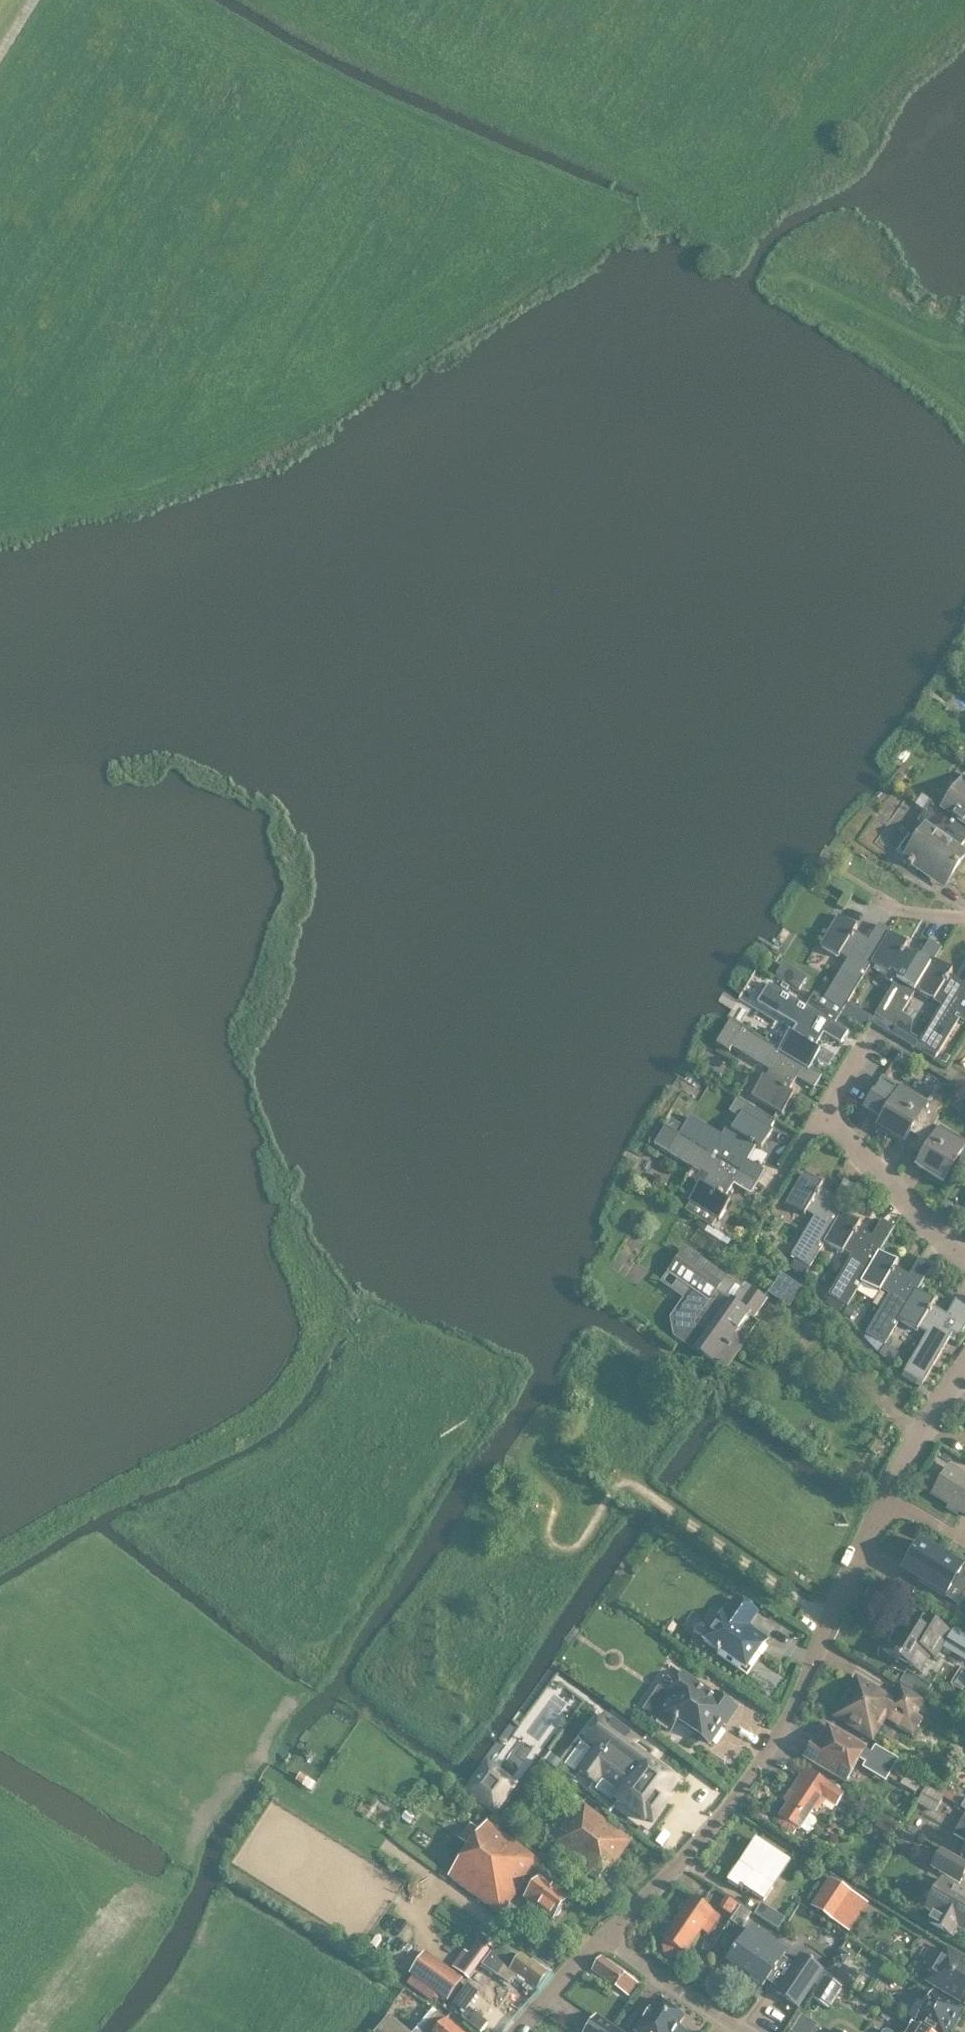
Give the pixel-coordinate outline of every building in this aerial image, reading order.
[(932,801),(924,811),(964,840),(964,778),(963,777),(942,808),(932,801)] [(917,822),(924,827),(916,839),(908,833),(895,851),(903,857),(903,858),(909,862),(907,865),(910,867),(912,865),(930,877),(935,870),(948,879),(964,855),(964,854),(958,850),(964,840),(924,811),(917,822)] [(814,992),(810,1000),(838,1017),(870,963),(889,933),(890,930),(878,923),(868,940),(853,931),(856,926),(838,915),(819,946),(837,957),(838,955),(846,960),(823,998),(814,992)] [(915,990),(933,960),(941,947),(929,940),(918,957),(904,948),(906,944),(889,933),(870,963),(888,974),(890,971),(898,976),(874,1015),(875,1016),(893,1026),(900,1014),(915,990)] [(933,960),(915,990),(941,1005),(919,1041),(910,1036),(912,1021),(900,1014),(893,1026),(888,1034),(933,1061),(938,1053),(964,1008),(964,980),(963,984),(948,975),(951,971),(933,960)] [(805,978),(792,970),(785,981),(798,989),(805,978)] [(838,1017),(810,1000),(806,1006),(769,984),(758,1002),(796,1026),(791,1034),(789,1032),(778,1050),(803,1066),(809,1069),(819,1050),(815,1047),(824,1032),(840,1042),(847,1032),(834,1024),(838,1017)] [(888,1034),(893,1026),(875,1016),(870,1023),(888,1034)] [(728,1052),(731,1047),(770,1070),(764,1079),(762,1078),(751,1095),(782,1114),(792,1096),(787,1093),(796,1077),(814,1088),(821,1076),(809,1069),(803,1066),(778,1050),(727,1019),(713,1042),(728,1052)] [(899,1051),(893,1061),(908,1070),(914,1061),(899,1051)] [(944,1065),(949,1058),(945,1055),(940,1063),(944,1065)] [(909,1132),(919,1138),(927,1123),(928,1122),(929,1122),(936,1111),(944,1099),(933,1093),(926,1103),(901,1088),(900,1089),(883,1078),(865,1107),(883,1118),(878,1126),(903,1142),(909,1132)] [(728,1140),(689,1117),(683,1127),(678,1135),(757,1182),(764,1171),(747,1160),(755,1146),(760,1149),(772,1130),(770,1129),(774,1121),(757,1111),(738,1099),(736,1102),(735,1105),(735,1109),(736,1114),(738,1117),(730,1130),(733,1132),(728,1140)] [(670,1119),(666,1127),(678,1135),(683,1127),(670,1119)] [(929,1144),(915,1167),(941,1183),(958,1154),(964,1143),(938,1127),(937,1129),(927,1123),(919,1138),(929,1144)] [(650,1143),(667,1153),(706,1177),(702,1185),(699,1183),(683,1211),(711,1228),(716,1219),(718,1220),(729,1201),(724,1198),(733,1183),(750,1194),(757,1182),(678,1135),(666,1127),(662,1125),(650,1143)] [(824,1244),(842,1213),(846,1206),(856,1188),(844,1181),(833,1198),(819,1190),(822,1185),(803,1174),(785,1204),(804,1216),(805,1213),(814,1218),(791,1257),(795,1259),(791,1268),(801,1279),(809,1268),(824,1244)] [(686,1216),(682,1213),(678,1220),(682,1222),(686,1216)] [(848,1305),(861,1283),(879,1252),(893,1227),(881,1220),(871,1238),(857,1229),(860,1224),(842,1213),(824,1244),(842,1254),(843,1252),(851,1257),(828,1296),(829,1296),(826,1301),(838,1315),(843,1305),(847,1307),(848,1305)] [(669,1272),(694,1290),(673,1319),(676,1334),(675,1335),(683,1340),(683,1341),(693,1348),(715,1362),(725,1369),(736,1353),(745,1343),(734,1335),(749,1314),(755,1319),(766,1300),(745,1285),(741,1289),(698,1258),(685,1249),(679,1258),(669,1272)] [(899,1322),(917,1291),(921,1284),(894,1269),(898,1263),(879,1252),(861,1283),(879,1294),(880,1291),(889,1297),(866,1335),(867,1336),(865,1338),(879,1353),(884,1346),(899,1322)] [(917,1291),(899,1322),(917,1333),(918,1330),(926,1334),(903,1373),(921,1384),(948,1338),(951,1333),(957,1323),(964,1328),(964,1327),(964,1303),(956,1298),(946,1315),(932,1307),(935,1302),(917,1291)] [(848,1305),(847,1307),(842,1315),(849,1319),(855,1309),(848,1305)] [(951,1333),(948,1338),(955,1343),(959,1337),(951,1333)] [(950,1468),(933,1494),(964,1514),(964,1477),(950,1468)] [(920,1543),(902,1572),(943,1597),(961,1567),(920,1543)] [(900,1578),(894,1587),(909,1597),(915,1587),(900,1578)] [(720,1653),(745,1671),(766,1640),(746,1627),(755,1614),(735,1599),(726,1613),(704,1642),(718,1652),(716,1655),(718,1657),(720,1653)] [(881,1650),(912,1669),(922,1652),(936,1659),(942,1648),(950,1634),(937,1626),(938,1626),(920,1616),(915,1626),(901,1618),(881,1650)] [(950,1634),(942,1648),(964,1661),(964,1634),(954,1628),(950,1634)] [(654,1721),(669,1731),(674,1723),(676,1725),(678,1722),(709,1743),(723,1724),(725,1725),(736,1709),(714,1694),(684,1675),(669,1696),(654,1721)] [(912,1735),(922,1719),(915,1716),(923,1702),(899,1688),(891,1701),(856,1680),(834,1717),(870,1739),(882,1718),(912,1735)] [(957,1696),(949,1692),(947,1697),(954,1701),(957,1696)] [(596,1749),(579,1772),(595,1784),(590,1790),(613,1807),(618,1801),(626,1807),(650,1825),(668,1800),(662,1796),(673,1781),(647,1762),(653,1754),(603,1716),(587,1739),(585,1741),(596,1749)] [(814,1740),(804,1757),(845,1782),(859,1758),(865,1762),(864,1764),(887,1777),(888,1776),(893,1766),(897,1760),(875,1747),(871,1752),(865,1748),(865,1747),(828,1725),(817,1743),(814,1740)] [(487,1763),(467,1789),(492,1808),(512,1782),(487,1763)] [(893,1766),(888,1776),(896,1781),(902,1771),(893,1766)] [(857,1805),(858,1804),(805,1770),(797,1780),(788,1793),(792,1796),(778,1816),(780,1818),(777,1823),(780,1828),(787,1833),(794,1833),(797,1829),(799,1830),(800,1829),(807,1833),(810,1833),(816,1823),(815,1820),(809,1816),(813,1810),(815,1812),(825,1799),(836,1806),(839,1801),(853,1810),(857,1805)] [(925,1787),(917,1801),(935,1811),(943,1797),(940,1796),(925,1787)] [(943,1790),(940,1796),(943,1797),(950,1802),(954,1796),(943,1790)] [(862,1809),(857,1805),(853,1810),(851,1813),(856,1817),(862,1809)] [(630,1842),(584,1806),(554,1845),(598,1878),(606,1868),(609,1870),(630,1842)] [(954,1835),(964,1841),(964,1815),(954,1835)] [(882,1816),(875,1829),(891,1838),(899,1825),(882,1816)] [(470,1846),(448,1876),(500,1915),(516,1893),(504,1884),(513,1872),(512,1866),(503,1859),(515,1843),(505,1835),(487,1822),(480,1831),(470,1846)] [(470,1824),(459,1839),(470,1846),(480,1831),(470,1824)] [(825,1844),(816,1839),(809,1850),(819,1855),(825,1844)] [(738,1865),(727,1882),(741,1891),(743,1888),(763,1901),(772,1888),(765,1884),(782,1858),(755,1840),(747,1853),(750,1855),(742,1867),(738,1865)] [(515,1843),(503,1859),(512,1866),(513,1872),(504,1884),(516,1893),(524,1881),(533,1888),(525,1898),(552,1919),(554,1916),(557,1915),(561,1910),(560,1908),(567,1899),(553,1888),(555,1885),(534,1869),(539,1861),(515,1843)] [(964,1872),(964,1864),(941,1850),(931,1867),(959,1883),(964,1872)] [(827,1878),(809,1907),(833,1922),(851,1893),(827,1878)] [(952,1937),(957,1927),(964,1931),(964,1892),(941,1879),(925,1908),(935,1914),(929,1924),(952,1937)] [(712,1913),(690,1898),(661,1939),(664,1941),(661,1946),(663,1954),(667,1956),(675,1955),(678,1951),(684,1955),(706,1924),(712,1928),(719,1917),(712,1913)] [(784,1919),(760,1904),(754,1915),(778,1930),(784,1919)] [(739,1906),(730,1921),(740,1927),(750,1913),(739,1906)] [(743,1939),(726,1963),(761,1987),(766,1980),(776,1987),(773,1992),(798,2009),(824,1970),(799,1954),(791,1965),(781,1959),(785,1953),(751,1928),(743,1939)] [(493,1943),(483,1935),(468,1955),(478,1963),(493,1943)] [(509,1985),(515,1975),(536,1990),(547,1975),(519,1955),(517,1958),(497,1944),(482,1966),(488,1970),(509,1985)] [(851,1988),(858,1976),(843,1966),(849,1956),(838,1950),(824,1972),(851,1988)] [(964,2008),(964,2006),(964,1963),(946,1951),(925,1984),(964,2008)] [(410,1974),(412,1975),(406,1982),(430,2000),(436,1992),(446,2000),(461,1978),(425,1952),(410,1974)] [(601,1957),(591,1970),(627,1996),(637,1983),(601,1957)] [(829,2008),(841,1987),(824,1977),(812,1998),(829,2008)] [(472,1979),(455,2004),(466,2012),(483,1987),(479,1984),(472,1979)] [(915,2022),(932,2031),(949,2031),(962,2011),(932,1993),(915,2022)] [(634,2031),(686,2031),(687,2031),(678,2026),(683,2017),(657,1999),(634,2031)] [(433,2011),(415,2031),(460,2031),(433,2011)] [(375,2031),(407,2031),(388,2016),(375,2031)] [(586,2031),(610,2031),(612,2029),(596,2017),(586,2031)] [(910,2024),(905,2031),(924,2031),(910,2024)]
